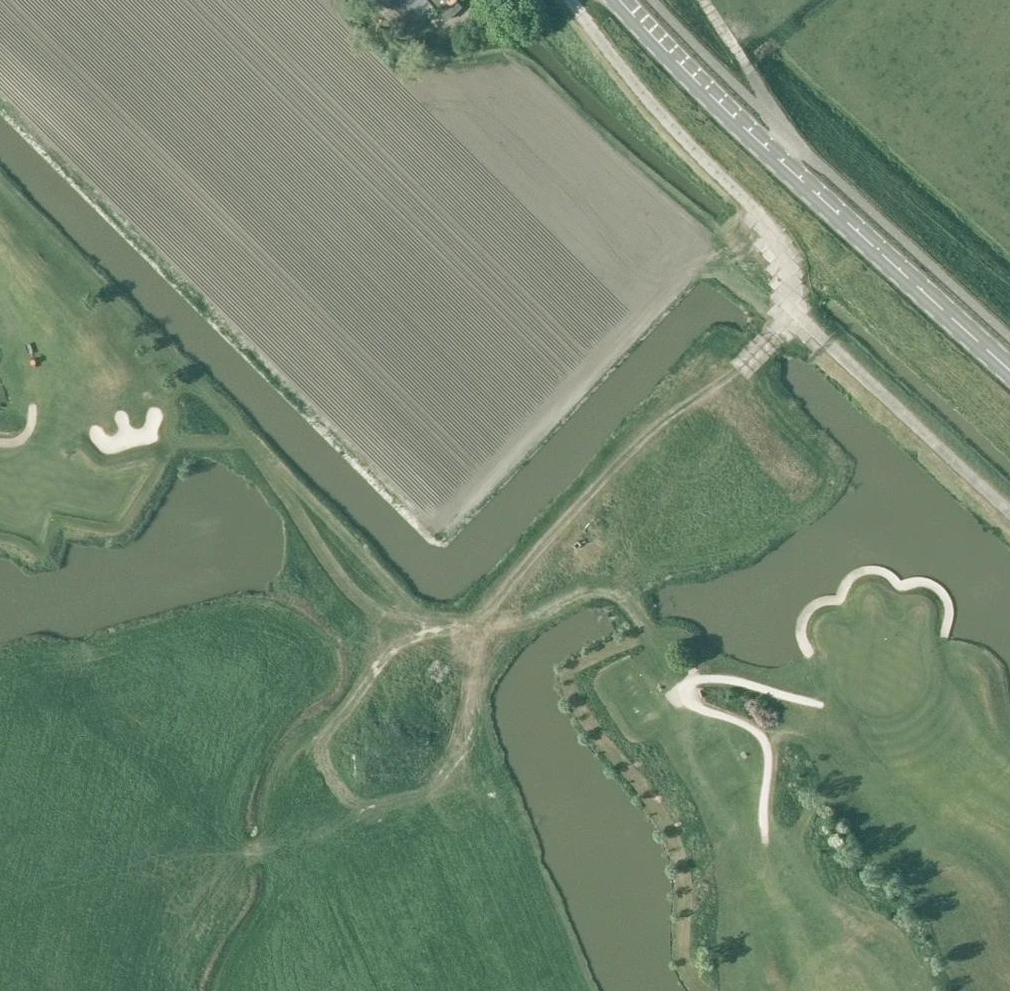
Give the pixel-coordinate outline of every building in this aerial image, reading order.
[(404,34),(436,6),(447,18),(462,5),(458,0),(374,0),(404,34)]
